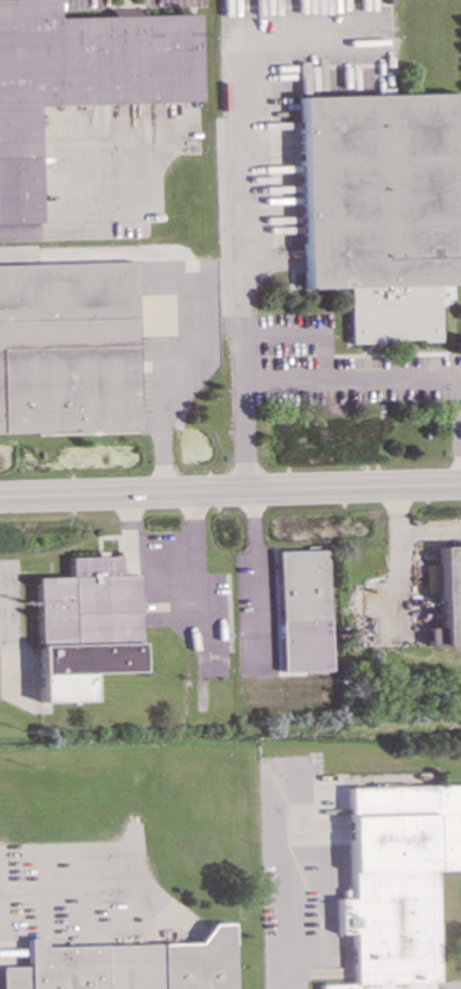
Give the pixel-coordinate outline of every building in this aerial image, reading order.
[(201,102),(199,14),(56,17),(56,0),(0,0),(0,224),(38,223),(36,105),(201,102)] [(300,96),(304,288),(350,288),(351,342),(440,341),(439,285),(460,285),(460,94),(300,96)] [(136,262),(0,264),(0,433),(139,430),(136,262)] [(440,546),(441,627),(428,627),(428,645),(460,644),(460,546),(440,546)] [(277,551),(280,671),(328,670),(325,549),(277,551)] [(38,702),(89,701),(89,672),(138,671),(137,602),(141,602),(140,574),(119,574),(119,555),(67,557),(68,576),(36,577),(38,702)] [(349,898),(335,898),(335,915),(341,915),(341,933),(350,932),(351,983),(318,984),(318,988),(431,988),(431,982),(435,982),(432,870),(460,869),(460,785),(346,787),(349,898)] [(229,923),(202,924),(202,943),(42,947),(42,938),(25,939),(26,967),(0,967),(1,988),(231,988),(229,923)]
